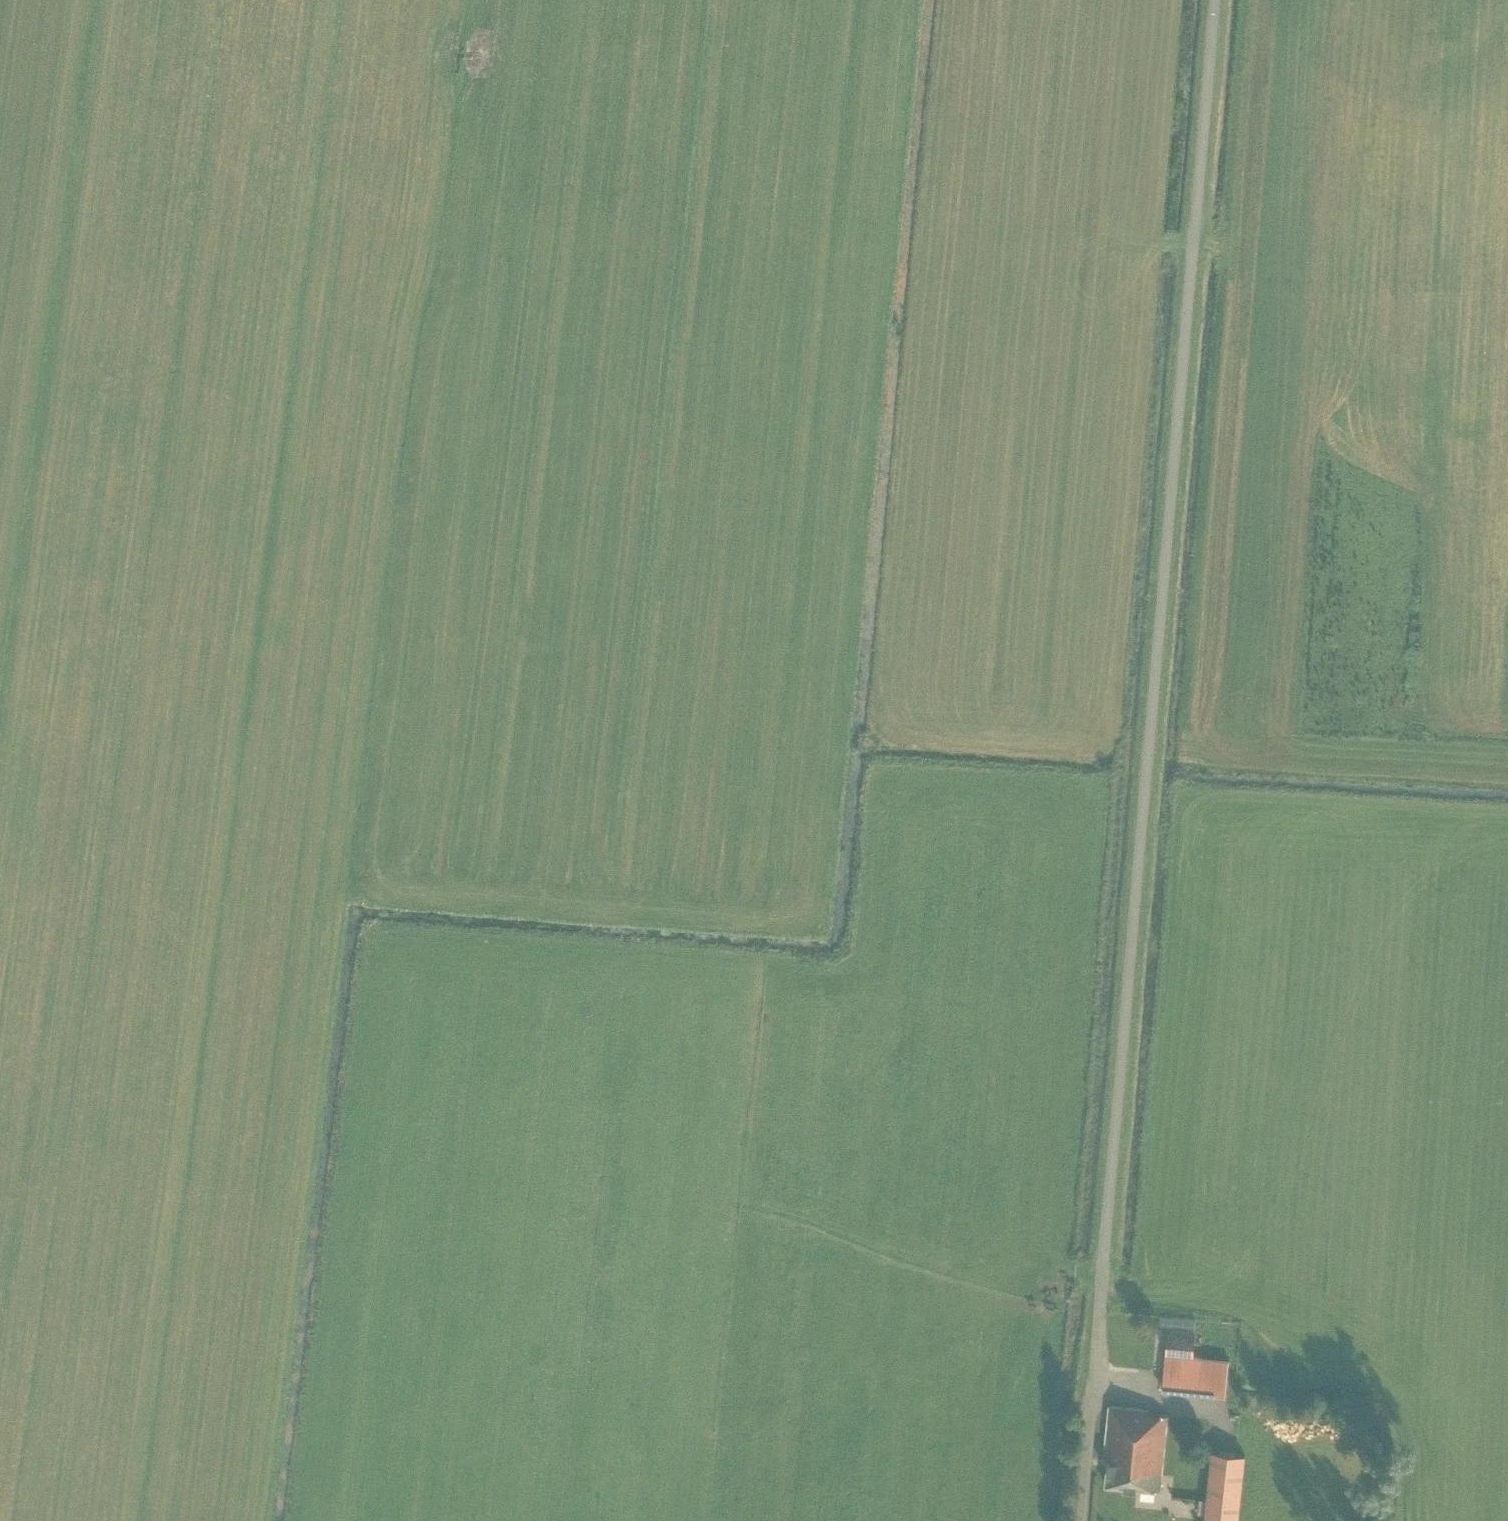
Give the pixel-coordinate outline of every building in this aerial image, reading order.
[(1230,1358),(1193,1355),(1195,1332),(1167,1330),(1163,1390),(1227,1395),(1230,1358)] [(1105,1460),(1163,1465),(1168,1415),(1149,1413),(1150,1409),(1111,1405),(1105,1460)] [(1245,1454),(1213,1450),(1204,1520),(1237,1520),(1245,1454)] [(1161,1490),(1163,1465),(1109,1460),(1107,1484),(1161,1490)]
